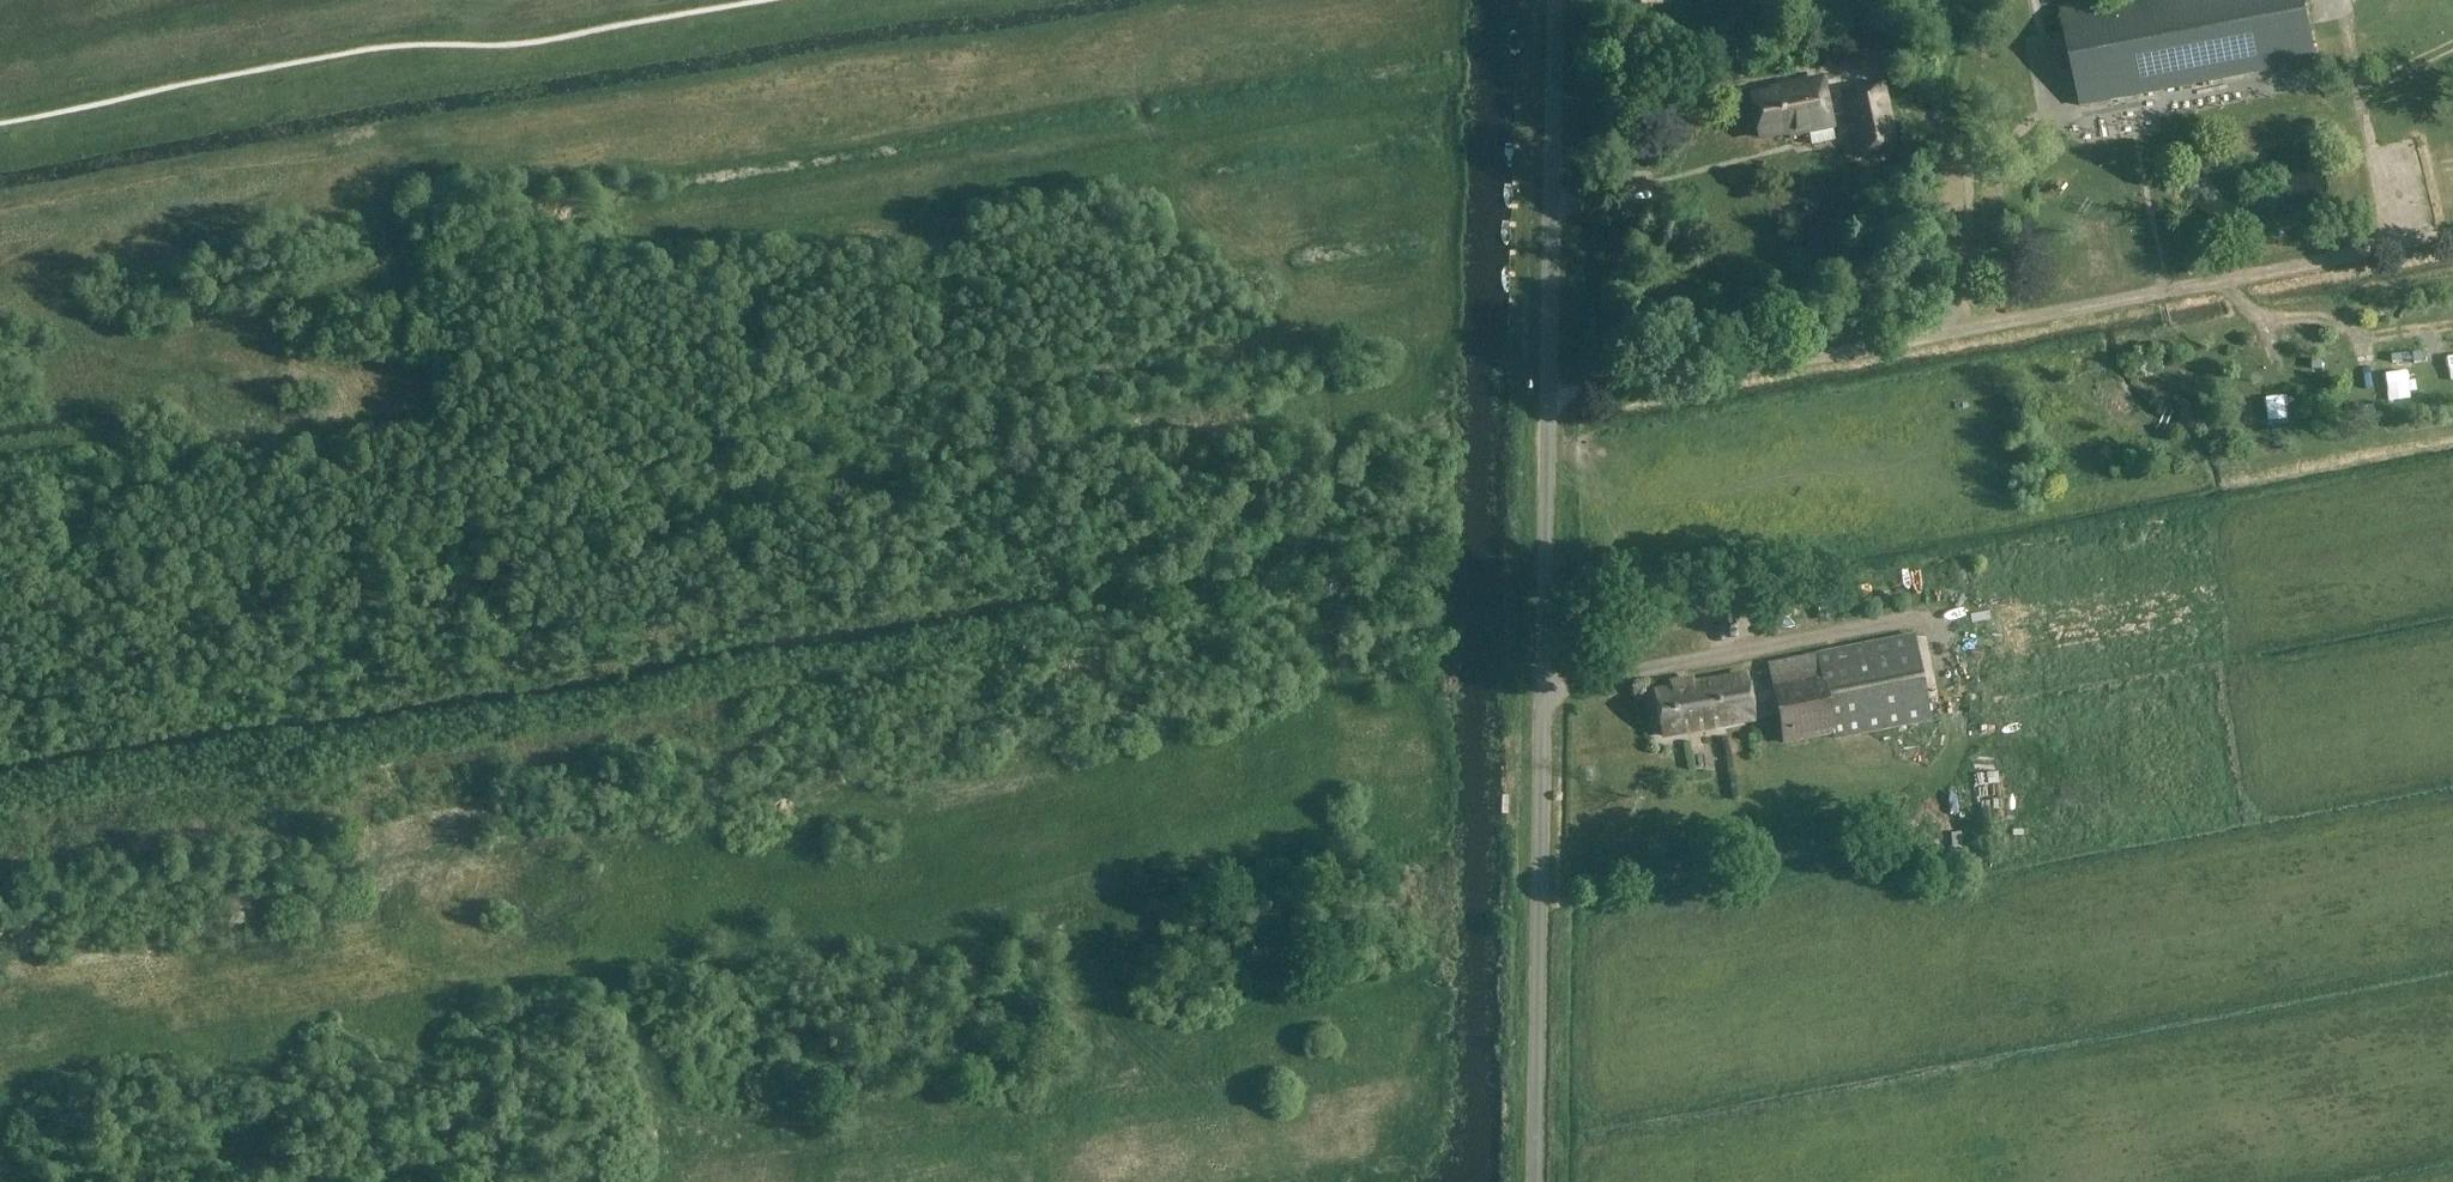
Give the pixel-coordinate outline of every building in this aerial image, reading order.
[(2314,62),(2302,0),(2117,0),(2058,11),(2076,107),(2314,62)] [(2050,92),(2069,87),(2057,30),(2037,34),(2050,92)] [(1768,92),(1750,96),(1758,137),(1786,131),(1787,135),(1829,126),(1820,79),(1767,89),(1768,92)] [(1894,148),(1880,82),(1842,90),(1856,156),(1894,148)] [(1837,124),(1824,130),(1832,147),(1845,141),(1837,124)] [(1912,635),(1767,663),(1782,742),(1833,732),(1834,738),(1929,719),(1912,635)] [(1660,735),(1752,718),(1744,674),(1692,684),(1689,679),(1669,683),(1669,688),(1652,691),(1660,735)]
